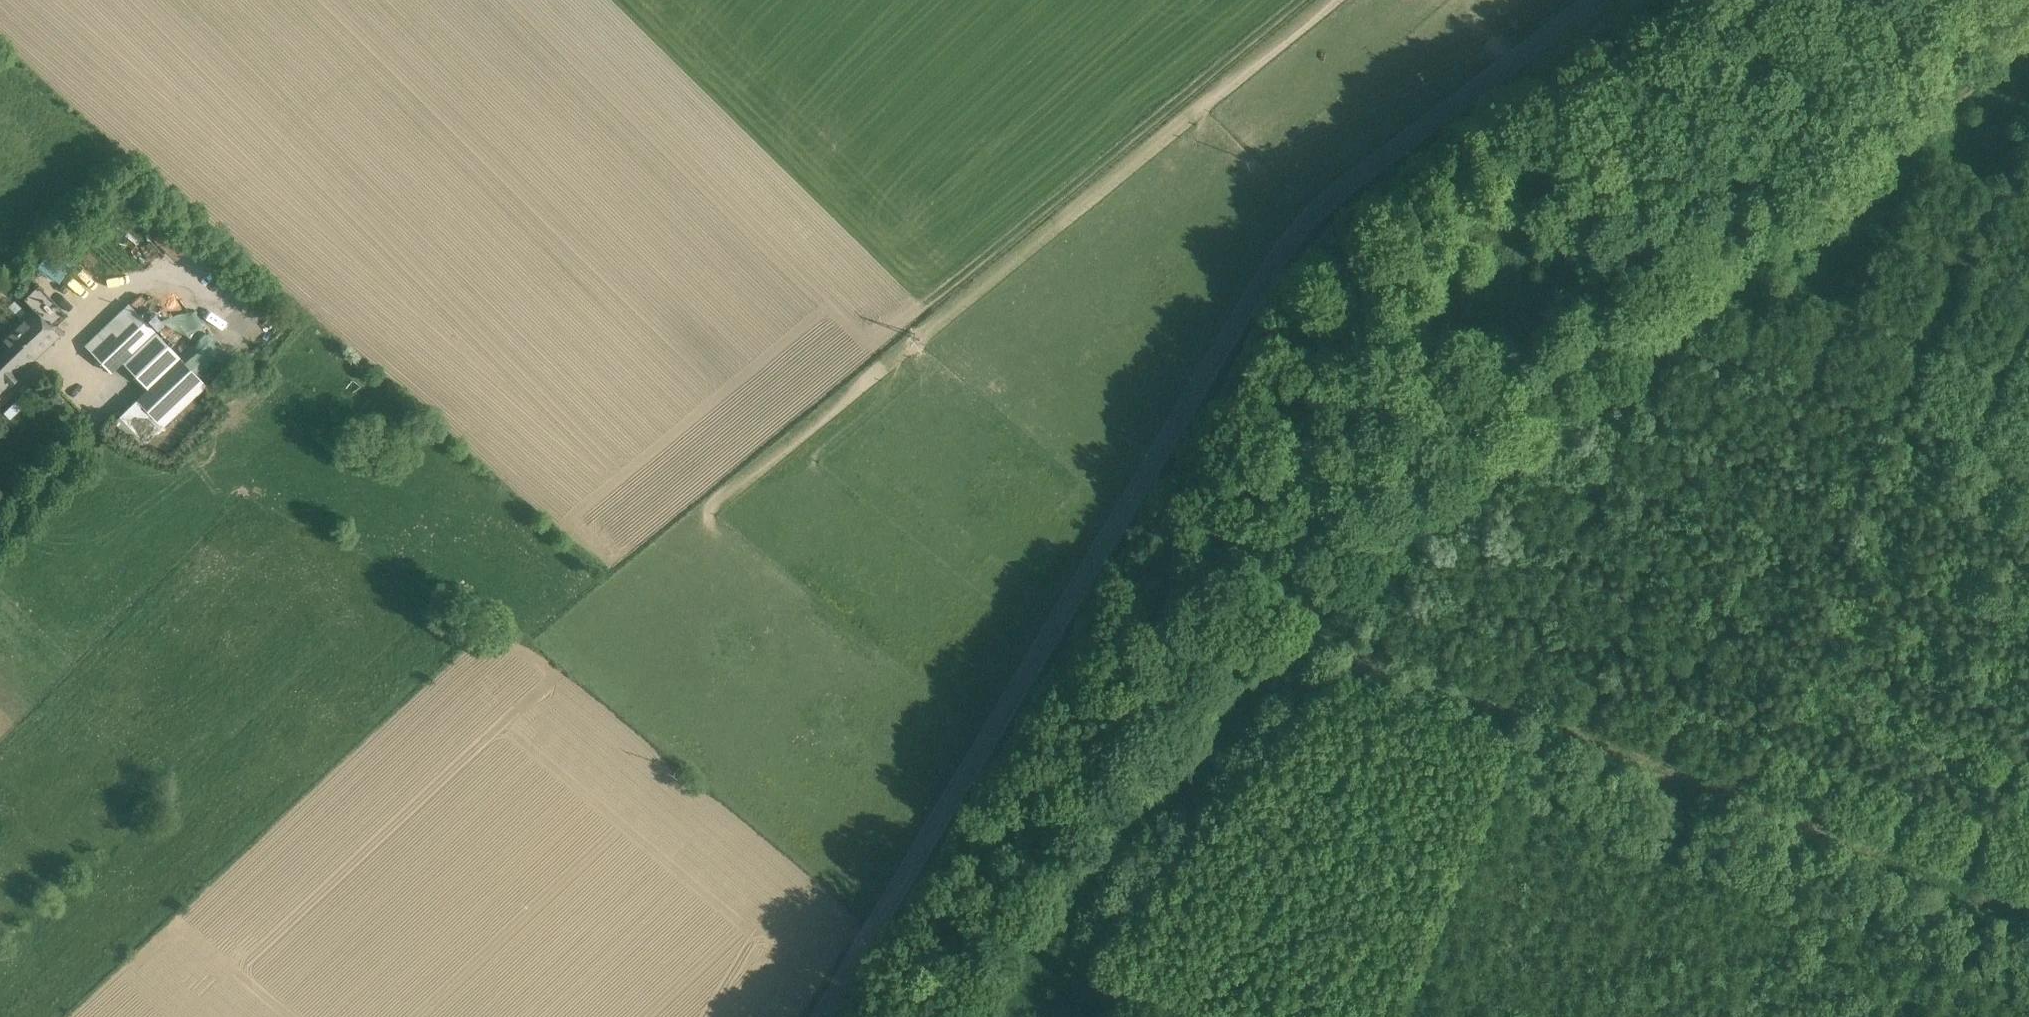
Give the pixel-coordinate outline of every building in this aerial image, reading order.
[(167,224),(155,238),(178,259),(191,244),(167,224)] [(88,249),(81,256),(90,264),(96,257),(88,249)] [(147,388),(136,399),(161,426),(205,384),(128,303),(84,345),(110,371),(121,360),(147,388)] [(59,335),(32,307),(0,337),(0,392),(59,335)] [(54,409),(63,400),(56,392),(46,401),(54,409)]
